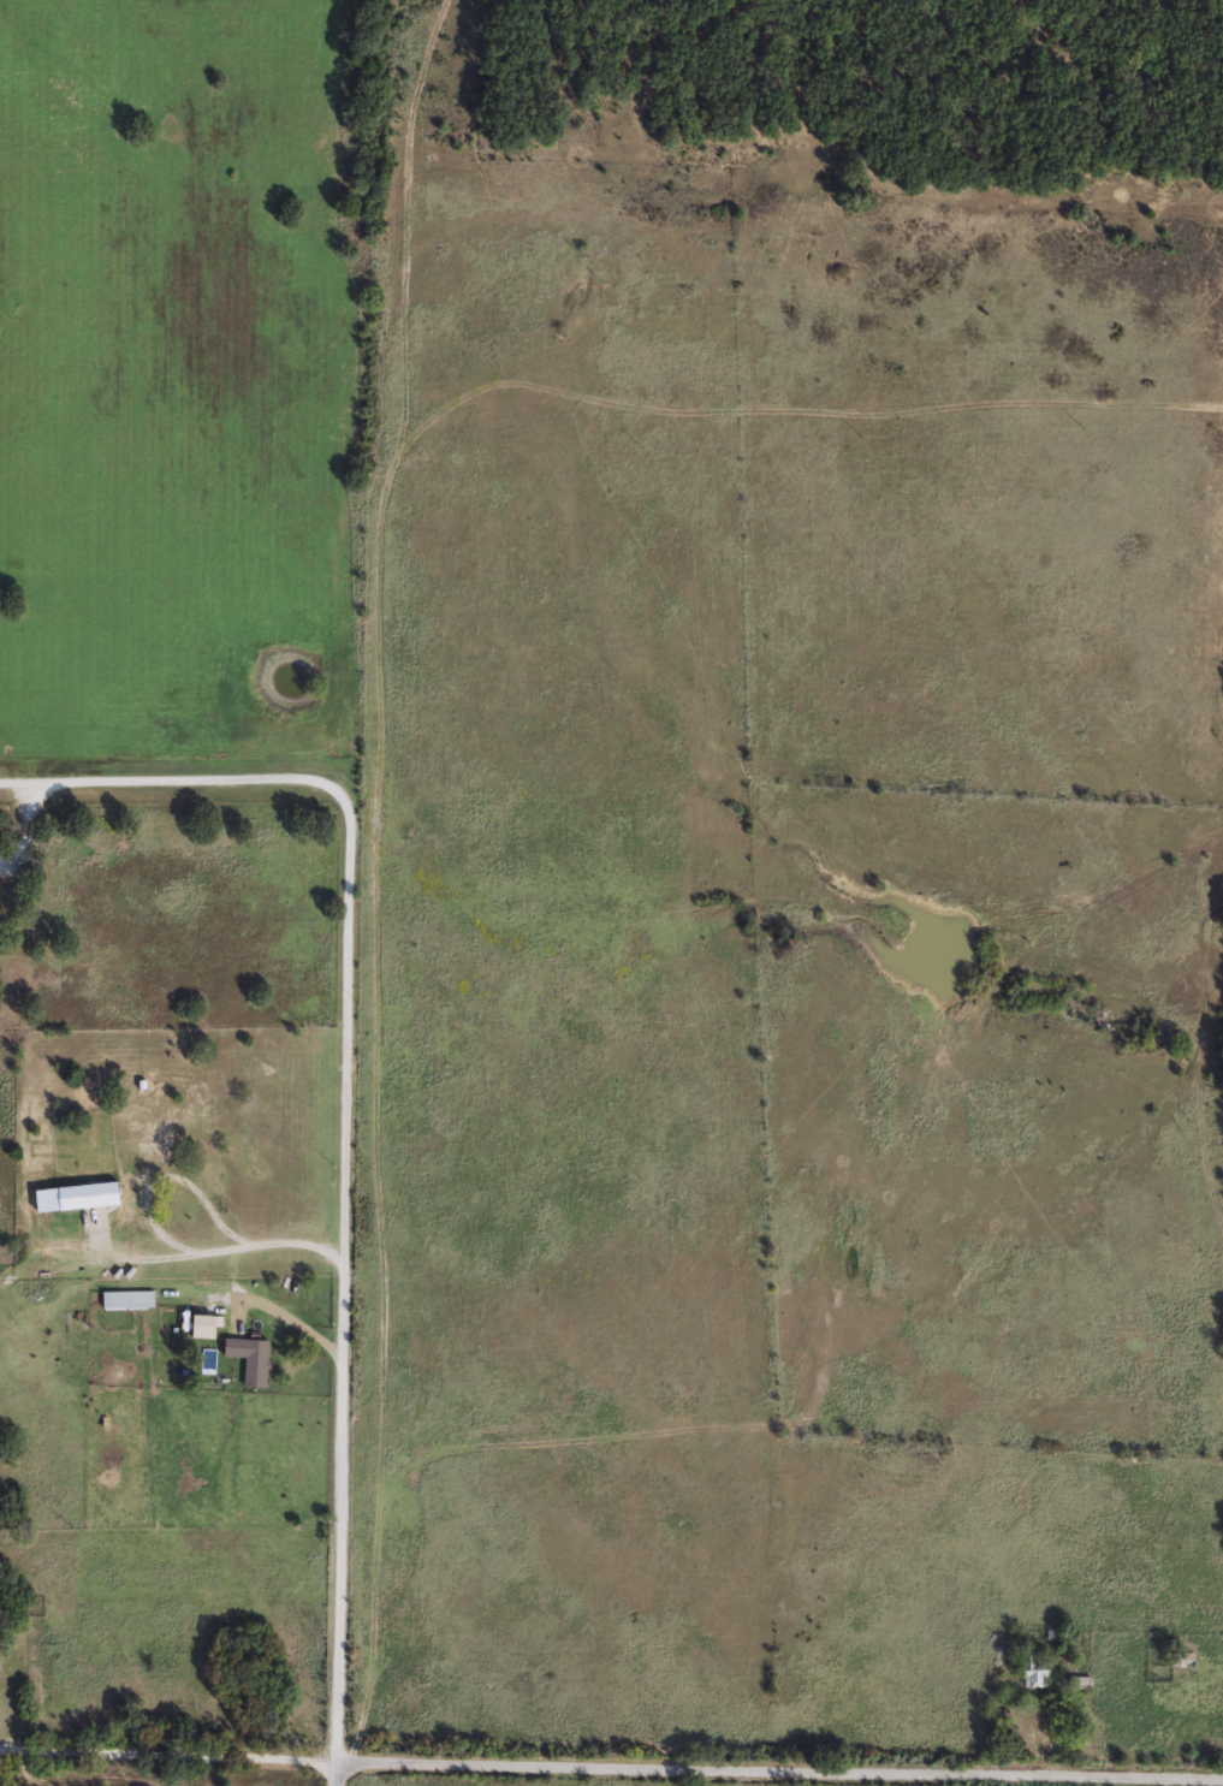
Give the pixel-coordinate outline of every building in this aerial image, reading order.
[(155,1290),(155,1307),(105,1307),(105,1290),(155,1290)] [(272,1339),(269,1386),(247,1384),(248,1357),(227,1355),(227,1336),(272,1339)] [(1044,1686),(1020,1686),(1020,1649),(1044,1649),(1044,1686)] [(1170,1667),(1170,1651),(1192,1651),(1192,1667),(1170,1667)] [(1087,1687),(1074,1687),(1073,1678),(1086,1677),(1087,1687)]
